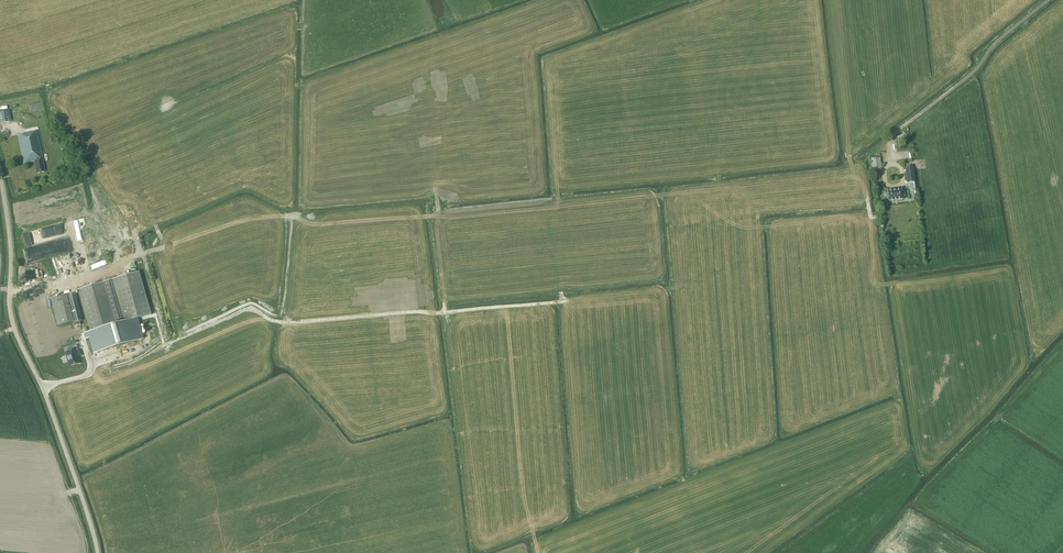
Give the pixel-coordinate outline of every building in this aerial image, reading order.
[(9,111),(0,113),(0,123),(11,121),(9,111)] [(42,160),(41,153),(36,132),(18,136),(24,164),(35,162),(37,174),(45,172),(42,160)] [(873,172),(882,171),(880,157),(871,158),(873,172)] [(916,189),(913,166),(906,167),(909,190),(916,189)] [(903,191),(902,189),(888,190),(889,201),(904,199),(903,197),(906,197),(905,191),(903,191)] [(78,217),(73,218),(79,239),(83,238),(78,217)] [(31,231),(22,233),(26,247),(35,245),(31,231)] [(139,272),(78,289),(90,331),(83,333),(84,336),(89,335),(94,353),(142,339),(136,318),(151,314),(139,272)] [(76,293),(51,300),(57,325),(73,321),(74,323),(80,321),(83,321),(76,293)] [(82,324),(74,325),(75,338),(83,338),(82,324)] [(41,344),(47,342),(44,334),(38,336),(41,344)] [(67,352),(65,353),(68,366),(79,363),(78,358),(76,358),(74,351),(77,350),(75,345),(66,348),(67,352)]
